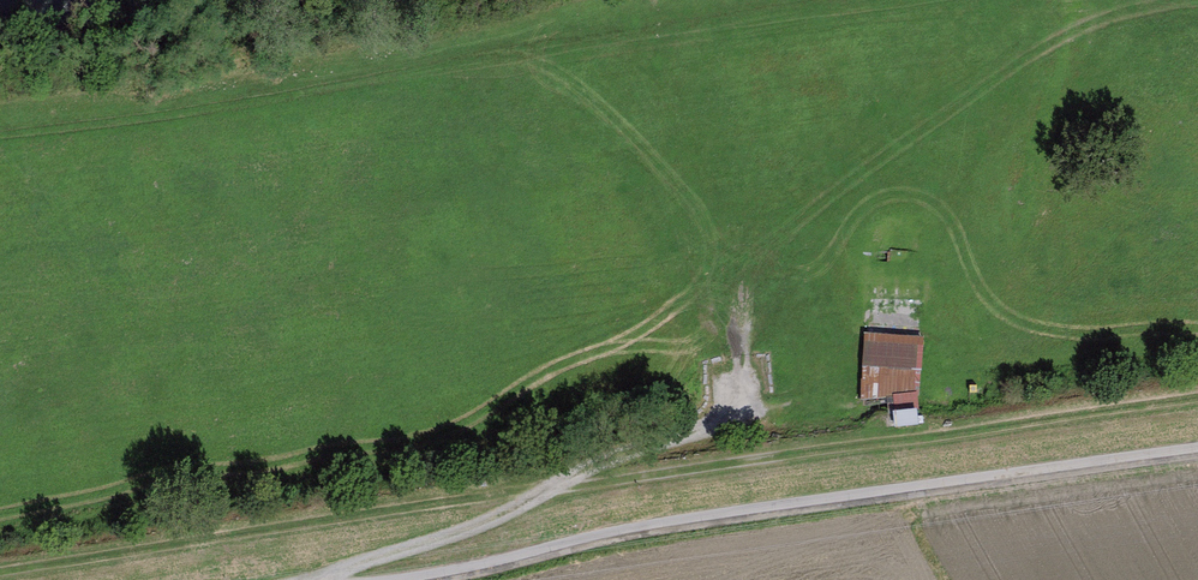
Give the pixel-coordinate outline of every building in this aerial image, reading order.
[(922,338),(867,334),(862,397),(917,401),(922,338)]
